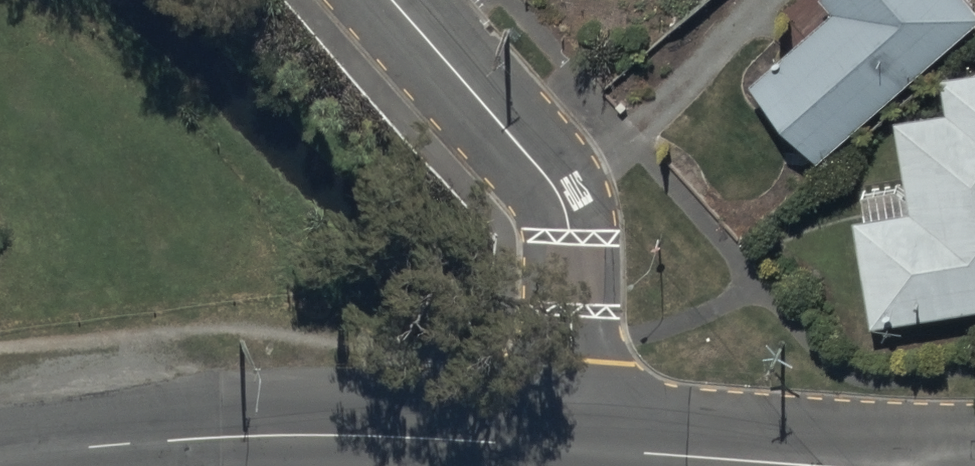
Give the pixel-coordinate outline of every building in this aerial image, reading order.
[(747,64),(812,139),(974,0),(822,0),(747,64)] [(868,312),(974,296),(974,60),(940,65),(944,94),(891,102),(902,175),(856,182),(858,202),(852,203),(868,312)]
